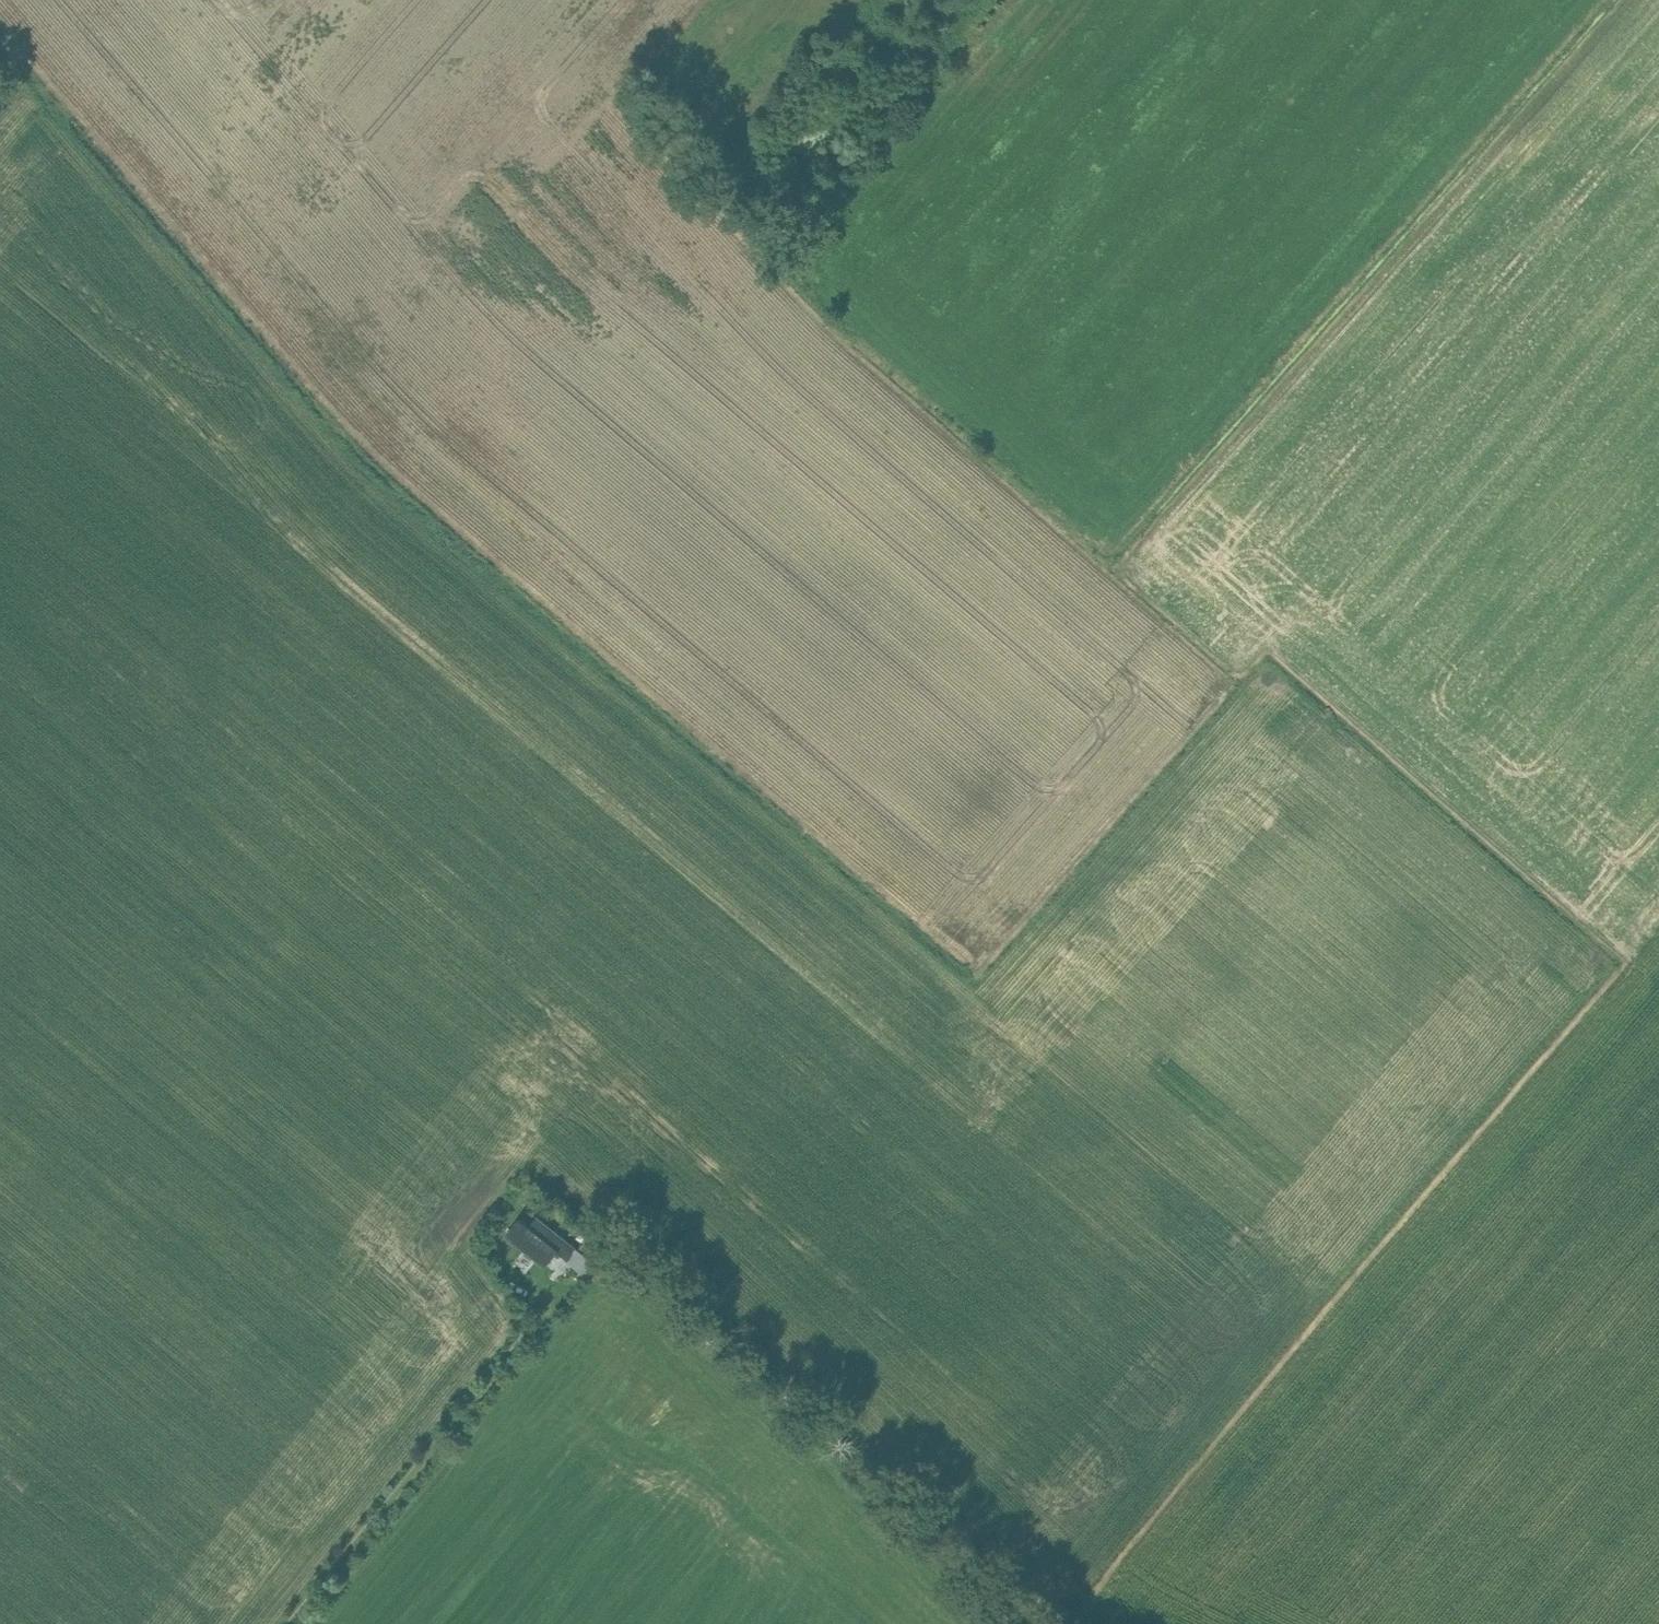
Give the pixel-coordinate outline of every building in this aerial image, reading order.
[(576,1248),(536,1216),(527,1226),(517,1218),(504,1235),(544,1268),(556,1251),(566,1259),(576,1248)]
